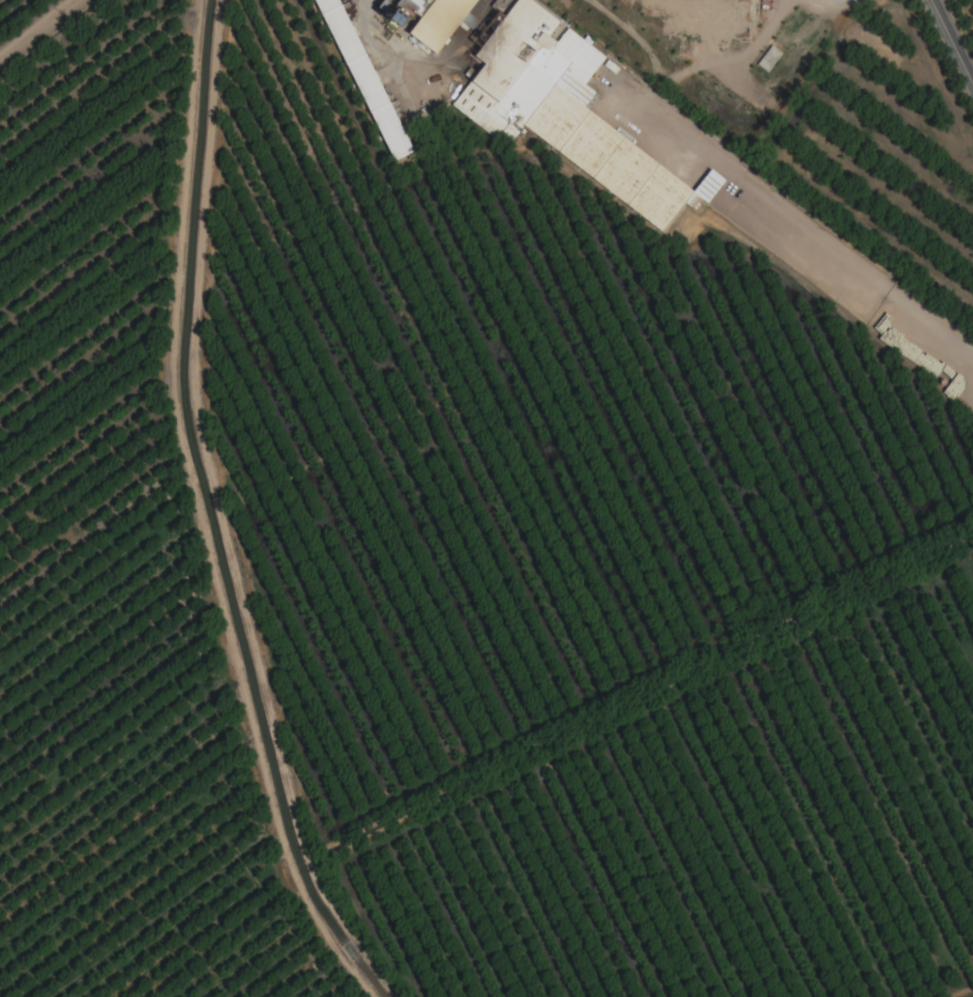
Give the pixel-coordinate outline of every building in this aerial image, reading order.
[(389,164),(410,155),(341,0),(317,0),(389,164)] [(436,53),(477,0),(433,0),(409,32),(436,53)] [(474,53),(515,0),(534,0),(562,21),(551,34),(558,39),(568,26),(605,55),(584,83),(598,94),(587,108),(691,189),(659,231),(523,126),(506,148),(451,105),(485,61),(474,53)]
